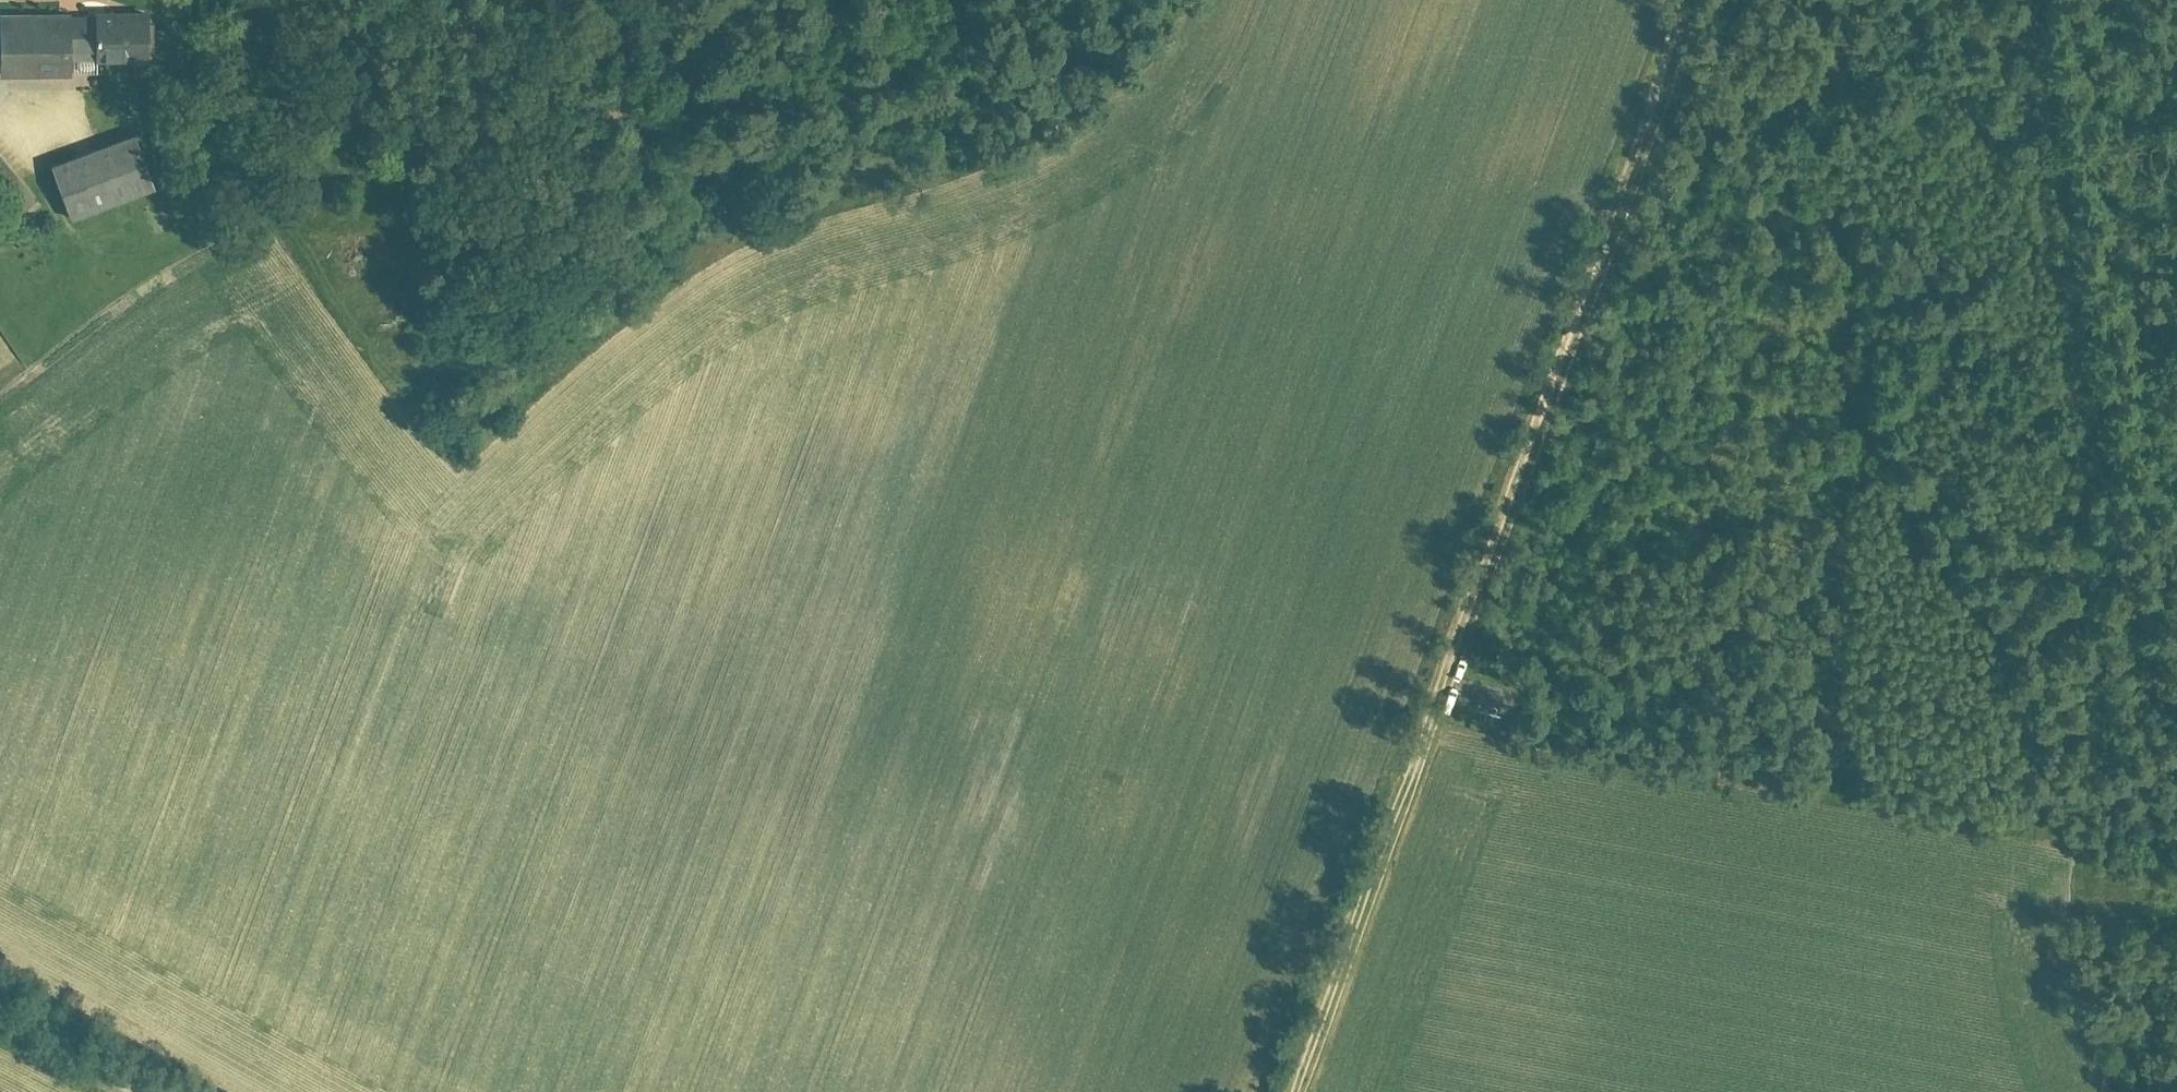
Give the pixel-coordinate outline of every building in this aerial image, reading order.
[(103,80),(104,63),(153,64),(154,21),(105,20),(105,14),(2,10),(0,77),(103,80)] [(139,141),(54,173),(73,224),(158,191),(139,141)]
